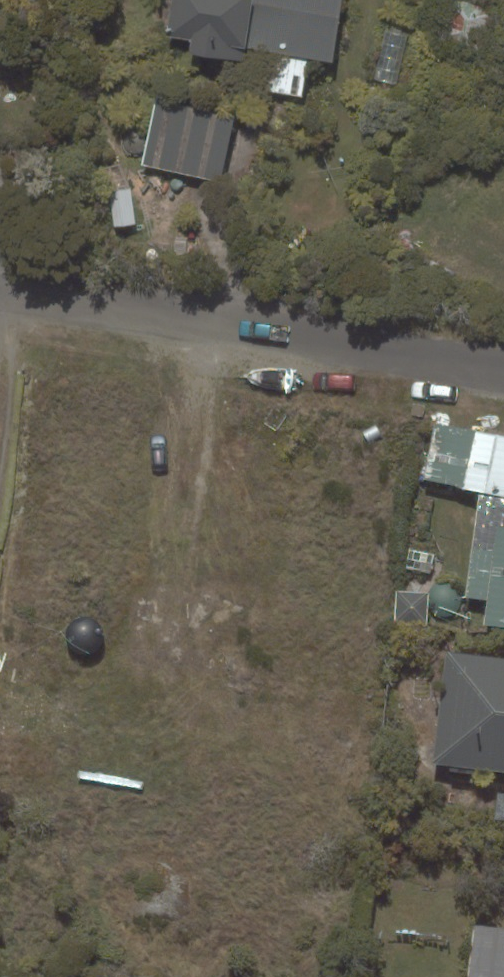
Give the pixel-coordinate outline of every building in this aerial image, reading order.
[(164,36),(192,41),(189,53),(244,62),(247,49),(258,51),(251,88),(302,97),(308,59),(332,63),(343,0),(172,0),(164,36)] [(156,98),(141,165),(222,183),(236,116),(156,98)] [(136,225),(131,188),(109,191),(114,228),(136,225)] [(433,422),(422,480),(478,491),(503,496),(503,436),(433,422)] [(471,548),(493,551),(496,525),(503,526),(503,524),(503,496),(478,491),(471,548)] [(483,624),(503,627),(503,526),(496,525),(493,551),(471,548),(465,598),(486,601),(483,624)] [(435,554),(409,548),(404,568),(431,574),(435,554)] [(427,626),(429,593),(396,591),(395,624),(427,626)] [(432,764),(450,766),(449,771),(471,774),(472,769),(503,773),(503,658),(446,651),(432,764)] [(494,819),(503,821),(503,793),(498,792),(494,819)] [(473,924),(467,976),(503,976),(503,928),(473,924)]
